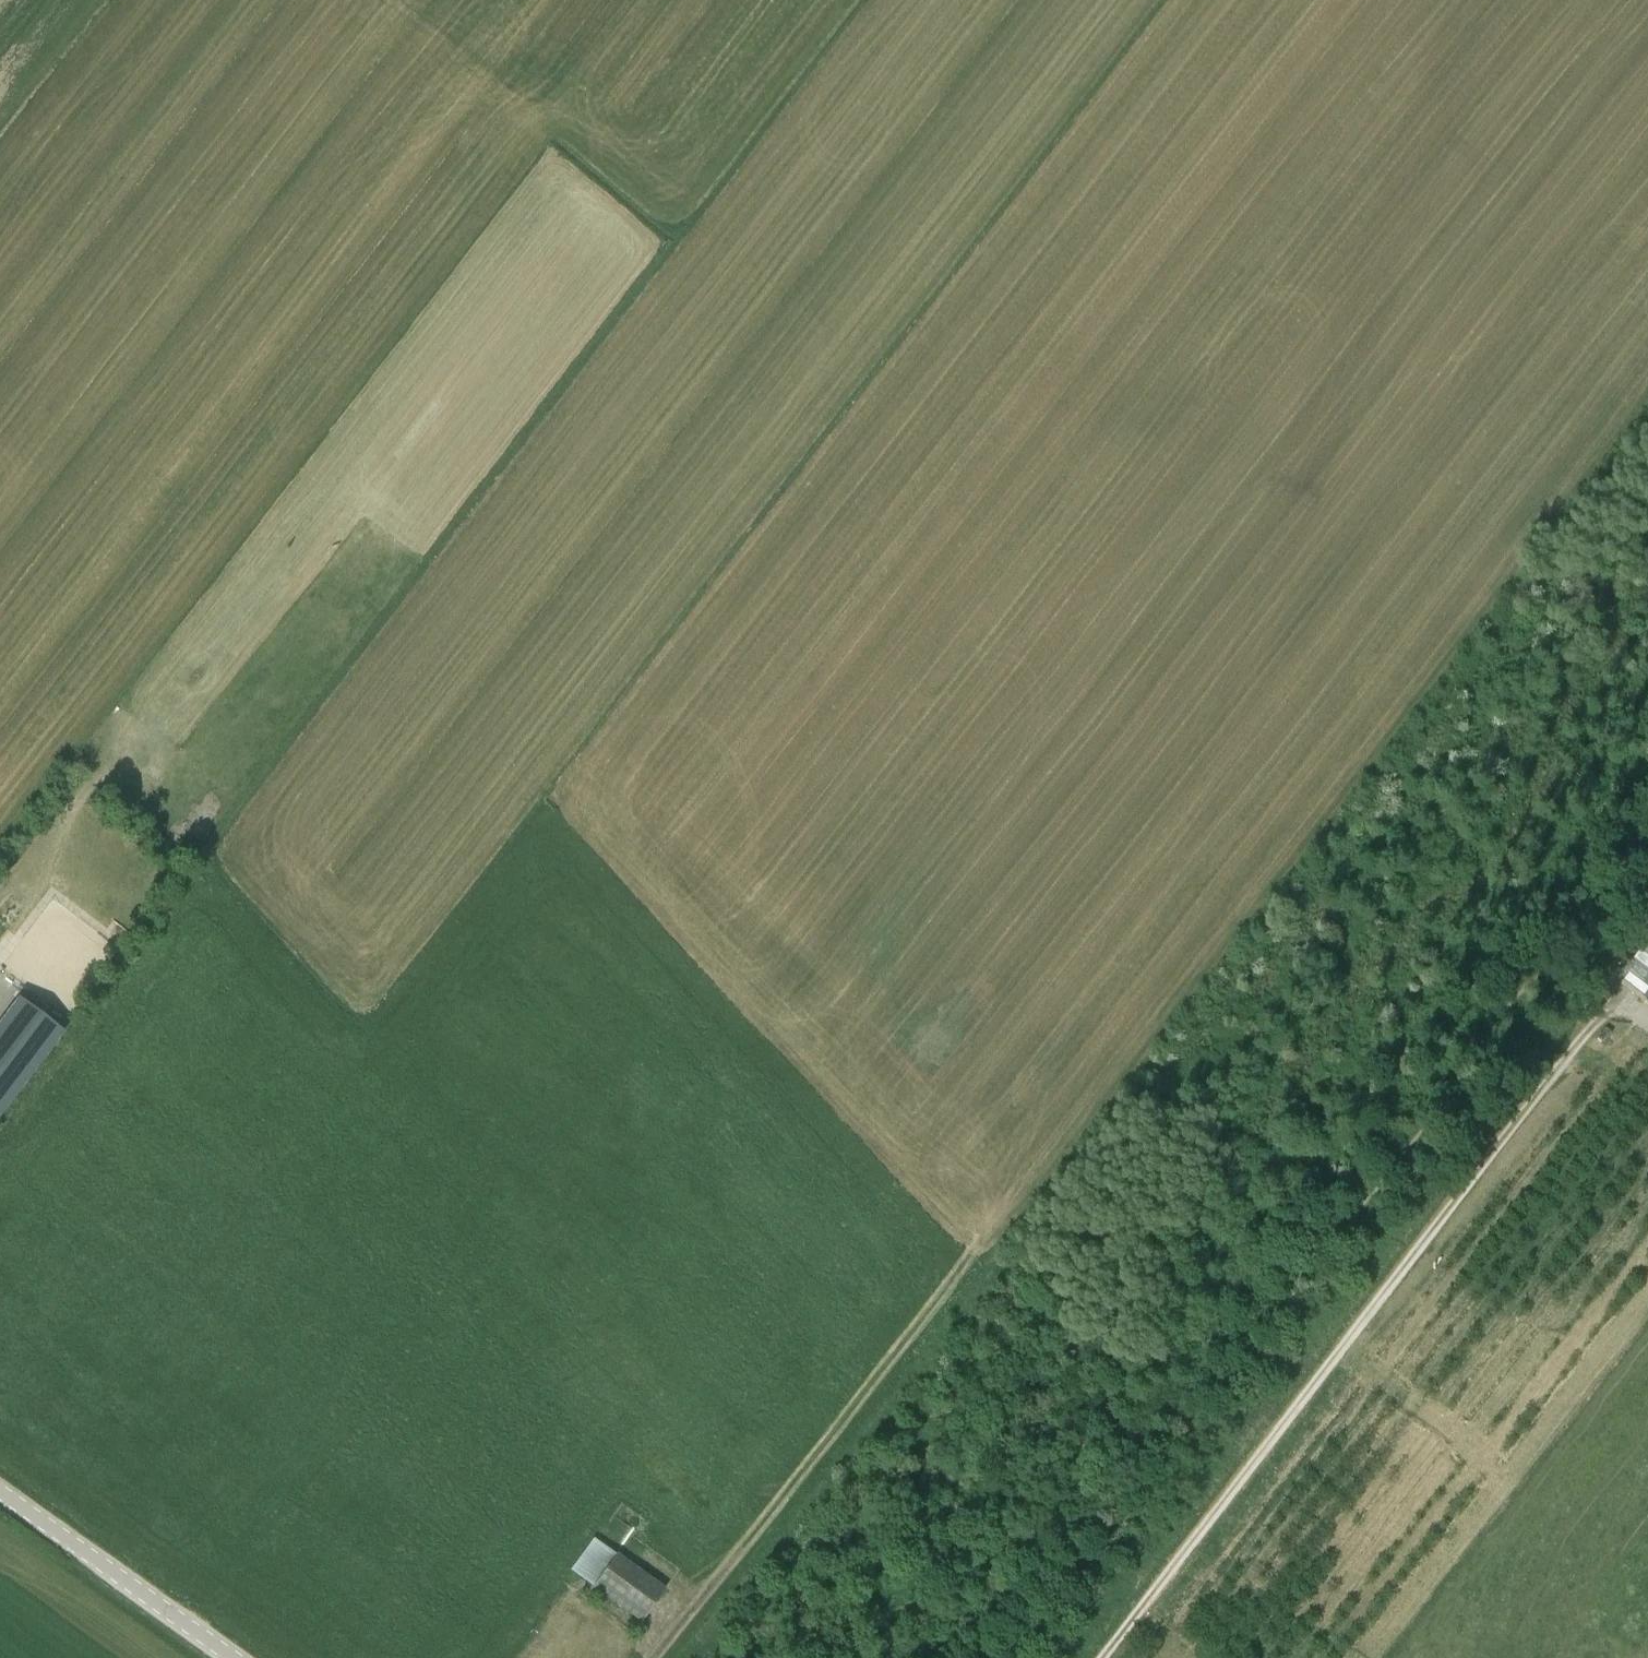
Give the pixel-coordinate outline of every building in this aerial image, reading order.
[(1635,959),(1633,958),(1619,976),(1647,998),(1647,944),(1635,959)] [(0,1025),(0,1115),(63,1032),(19,999),(0,1025)] [(664,1588),(617,1554),(595,1587),(641,1621),(664,1588)]
